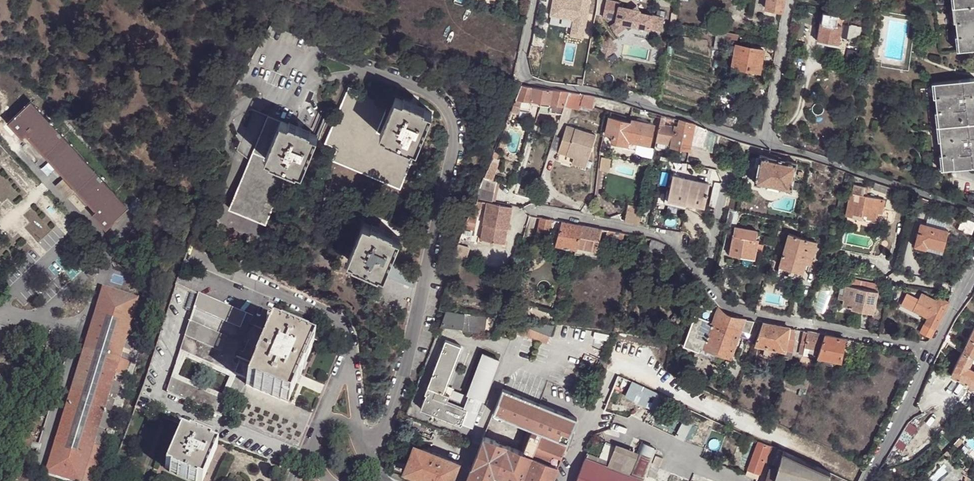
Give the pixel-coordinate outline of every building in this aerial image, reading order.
[(613,0),(606,0),(603,15),(616,18),(616,21),(624,23),(626,26),(628,29),(635,25),(650,28),(650,27),(661,30),(664,17),(640,12),(640,10),(637,4),(632,8),(620,5),(621,2),(613,0)] [(785,12),(786,0),(769,0),(767,10),(785,12)] [(957,51),(973,49),(973,0),(951,0),(957,51)] [(844,14),(835,12),(823,11),(823,10),(821,19),(820,19),(817,40),(839,43),(844,14)] [(624,23),(616,21),(610,24),(615,33),(626,26),(624,23)] [(858,40),(860,27),(845,25),(844,39),(858,40)] [(706,36),(716,37),(717,30),(707,29),(706,36)] [(717,30),(716,37),(726,38),(727,32),(717,30)] [(738,42),(740,34),(727,32),(726,38),(726,40),(738,42)] [(616,47),(609,36),(597,43),(605,55),(616,47)] [(714,48),(724,49),(726,40),(726,38),(716,37),(714,48)] [(760,71),(765,47),(749,43),(748,46),(738,44),(733,66),(760,71)] [(528,57),(541,59),(543,48),(530,46),(528,57)] [(932,84),(942,170),(973,166),(973,79),(932,84)] [(522,85),(515,100),(521,101),(520,107),(531,109),(531,103),(540,105),(539,110),(548,112),(549,111),(562,113),(565,105),(569,91),(543,88),(522,85)] [(385,136),(380,133),(377,132),(389,104),(349,87),(325,143),(337,148),(332,160),(400,189),(417,149),(412,147),(411,149),(384,137),(385,136)] [(579,92),(569,91),(565,105),(580,109),(581,105),(592,108),(595,96),(592,95),(579,92)] [(396,97),(380,133),(385,136),(384,137),(411,149),(412,147),(417,149),(432,112),(425,109),(426,108),(404,98),(403,100),(396,97)] [(521,101),(515,100),(511,111),(518,113),(520,107),(521,101)] [(79,190),(98,210),(94,214),(108,228),(130,207),(106,181),(32,102),(9,122),(23,137),(27,134),(46,155),(58,168),(67,177),(79,190)] [(119,111),(113,114),(121,126),(126,122),(119,111)] [(662,114),(656,141),(672,143),(675,126),(693,130),(695,122),(662,114)] [(720,122),(735,127),(737,118),(722,114),(720,122)] [(268,116),(252,153),(264,157),(279,121),(268,116)] [(625,139),(638,141),(650,144),(654,125),(632,119),(632,122),(610,117),(607,130),(614,131),(612,141),(623,144),(624,144),(625,139)] [(288,123),(281,120),(265,158),(270,160),(269,161),(296,173),(296,171),(302,173),(318,136),(310,133),(311,131),(289,121),(288,123)] [(713,152),(714,145),(716,133),(702,126),(695,122),(693,130),(690,147),(713,152)] [(580,160),(579,166),(585,167),(596,136),(566,126),(557,152),(573,157),(580,160)] [(675,126),(672,143),(671,145),(689,149),(690,147),(693,130),(675,126)] [(721,154),(725,155),(726,152),(722,151),(718,148),(717,144),(719,133),(716,133),(714,145),(715,146),(717,151),(721,154)] [(636,149),(638,141),(625,139),(624,144),(623,144),(622,146),(636,149)] [(726,152),(725,155),(726,155),(731,154),(735,151),(738,147),(740,140),(737,140),(736,145),(734,149),(732,150),(730,151),(726,152)] [(264,157),(252,153),(229,208),(265,224),(288,171),(263,160),(264,157)] [(764,153),(763,156),(759,155),(759,158),(757,166),(754,182),(769,185),(777,186),(791,189),(797,162),(798,157),(788,156),(788,157),(764,153)] [(58,168),(46,155),(37,164),(49,177),(58,168)] [(571,163),(579,166),(580,160),(573,157),(571,163)] [(487,168),(484,176),(494,179),(496,171),(487,168)] [(479,187),(495,191),(498,180),(494,179),(484,176),(479,187)] [(79,190),(67,177),(57,186),(69,199),(79,190)] [(708,183),(682,177),(681,181),(671,178),(667,199),(687,203),(687,202),(704,205),(708,183)] [(890,185),(874,180),(873,185),(888,191),(890,185)] [(854,185),(853,193),(863,195),(864,187),(854,185)] [(477,199),(492,201),(495,191),(479,187),(477,194),(477,195),(477,199)] [(863,195),(853,193),(851,193),(847,216),(875,221),(875,220),(877,209),(882,209),(885,199),(863,195)] [(931,199),(918,195),(915,208),(928,211),(931,199)] [(512,207),(487,202),(480,237),(504,241),(512,207)] [(640,223),(642,207),(629,205),(626,220),(640,223)] [(640,223),(647,224),(650,209),(642,207),(640,223)] [(730,208),(727,221),(737,223),(740,211),(730,208)] [(875,220),(875,221),(880,222),(882,221),(884,210),(882,209),(879,220),(879,221),(875,220)] [(464,223),(463,226),(473,229),(473,228),(476,215),(469,214),(464,223)] [(551,219),(540,217),(538,226),(549,228),(551,219)] [(971,230),(972,222),(961,220),(960,228),(971,230)] [(380,272),(385,274),(391,260),(401,237),(393,234),(393,232),(371,223),(370,224),(364,221),(348,258),(353,261),(352,262),(379,273),(380,272)] [(583,225),(562,221),(559,231),(555,245),(576,249),(577,247),(583,225)] [(928,246),(944,250),(949,232),(922,224),(916,247),(927,250),(928,246)] [(603,229),(583,225),(577,247),(596,251),(603,229)] [(758,250),(759,245),(759,240),(757,240),(758,236),(759,231),(736,226),(731,255),(756,260),(758,250)] [(624,233),(607,230),(605,238),(622,241),(624,233)] [(780,265),(803,271),(806,262),(810,263),(816,243),(789,235),(780,265)] [(664,243),(651,238),(649,247),(649,248),(662,251),(664,243)] [(606,257),(609,248),(603,246),(600,255),(606,257)] [(121,265),(122,266),(129,271),(140,253),(134,249),(132,248),(121,265)] [(391,260),(385,274),(413,286),(416,271),(391,260)] [(806,262),(803,271),(802,272),(808,274),(810,263),(806,262)] [(802,272),(803,271),(780,265),(778,272),(801,279),(802,272)] [(850,278),(848,285),(878,291),(879,284),(850,278)] [(848,285),(843,284),(840,298),(846,299),(845,305),(853,307),(852,309),(875,314),(879,291),(878,291),(848,285)] [(65,480),(81,480),(92,445),(93,444),(113,381),(115,375),(119,360),(120,358),(134,316),(139,299),(107,289),(104,288),(100,299),(44,474),(65,480)] [(932,336),(948,303),(938,298),(937,300),(922,292),(919,299),(908,294),(903,303),(929,316),(921,332),(932,336)] [(199,295),(195,309),(241,328),(246,315),(199,295)] [(724,312),(719,307),(713,323),(703,346),(720,353),(730,357),(737,337),(738,334),(744,319),(733,317),(729,316),(724,312)] [(195,309),(190,323),(235,342),(241,328),(195,309)] [(446,309),(440,325),(463,328),(462,333),(478,335),(479,329),(485,330),(487,317),(446,309)] [(235,342),(241,344),(252,316),(246,315),(241,328),(235,342)] [(703,346),(713,323),(709,321),(709,320),(694,315),(683,344),(697,350),(699,344),(703,346)] [(141,318),(134,316),(120,358),(128,360),(141,318)] [(235,358),(240,360),(253,365),(268,332),(263,329),(266,322),(252,316),(241,344),(235,358)] [(754,321),(744,319),(738,334),(748,338),(754,321)] [(529,321),(518,320),(515,334),(524,336),(528,327),(527,326),(529,321)] [(552,327),(553,324),(529,321),(527,326),(528,327),(549,335),(552,327)] [(263,329),(268,332),(271,326),(271,325),(266,322),(263,329)] [(186,337),(235,358),(241,344),(235,342),(190,323),(186,337)] [(789,328),(763,323),(755,344),(764,346),(777,349),(785,350),(787,338),(789,328)] [(255,366),(249,380),(247,385),(254,388),(253,389),(282,401),(282,399),(290,402),(298,384),(299,384),(313,349),(312,349),(314,343),(306,340),(307,339),(279,327),(279,328),(271,325),(271,326),(268,332),(253,365),(255,366)] [(549,335),(528,327),(524,336),(545,344),(549,335)] [(795,329),(789,328),(787,338),(785,350),(793,352),(795,341),(795,329)] [(962,352),(950,374),(973,386),(973,328),(964,346),(962,352)] [(808,331),(804,331),(802,343),(805,344),(804,354),(818,357),(821,350),(825,335),(808,331)] [(845,339),(825,335),(821,350),(818,357),(819,357),(822,357),(838,360),(841,361),(845,339)] [(234,375),(235,374),(240,360),(235,358),(186,337),(181,352),(234,375)] [(945,338),(942,343),(947,345),(947,344),(957,348),(956,349),(962,352),(964,346),(959,344),(958,345),(948,341),(949,340),(945,338)] [(445,339),(424,392),(426,393),(420,408),(460,425),(461,422),(467,409),(446,401),(449,394),(442,391),(444,386),(461,345),(445,339)] [(717,359),(720,353),(703,346),(699,344),(697,350),(697,351),(717,359)] [(777,349),(764,346),(763,355),(775,358),(777,349)] [(793,352),(785,350),(783,357),(790,359),(793,352)] [(225,401),(234,375),(181,352),(172,379),(225,401)] [(446,401),(467,409),(461,422),(472,426),(482,400),(484,401),(500,362),(484,355),(467,395),(444,386),(442,391),(449,394),(446,401)] [(837,364),(838,360),(822,357),(821,359),(822,362),(824,364),(827,365),(830,366),(833,366),(834,366),(837,364)] [(131,362),(119,360),(115,375),(126,378),(131,362)] [(240,360),(235,374),(236,375),(249,380),(255,366),(253,365),(240,360)] [(813,373),(799,369),(794,384),(807,389),(813,373)] [(225,401),(172,379),(167,394),(222,416),(228,403),(225,401)] [(120,384),(113,381),(93,444),(101,446),(120,384)] [(652,411),(660,395),(633,382),(625,399),(652,411)] [(576,418),(539,403),(534,401),(502,388),(492,412),(528,427),(534,429),(539,431),(542,432),(567,442),(576,418)] [(973,398),(973,397),(968,391),(961,399),(967,405),(973,398)] [(534,429),(528,427),(522,452),(528,454),(532,456),(540,435),(542,432),(539,431),(534,429)] [(399,430),(396,438),(401,440),(405,432),(399,430)] [(165,469),(170,471),(170,473),(188,480),(204,480),(218,448),(211,445),(212,443),(189,434),(188,436),(181,432),(165,469)] [(557,466),(567,442),(542,432),(540,435),(532,456),(557,466)] [(483,436),(479,445),(465,480),(551,480),(557,466),(532,456),(528,454),(522,452),(483,436)] [(764,462),(771,445),(758,441),(747,469),(759,474),(764,462)] [(609,463),(608,467),(630,476),(639,451),(617,443),(609,463)] [(604,444),(598,459),(608,463),(614,448),(604,444)] [(81,480),(96,480),(106,449),(92,445),(81,480)] [(431,480),(451,480),(458,462),(414,445),(404,471),(418,476),(431,480)] [(779,466),(783,451),(771,445),(764,462),(772,464),(779,466)] [(642,480),(643,480),(644,480),(655,453),(641,447),(639,451),(630,476),(642,480)] [(831,473),(783,451),(779,466),(774,480),(829,480),(831,473)] [(587,454),(586,458),(608,467),(609,463),(608,463),(598,459),(587,454)] [(576,480),(642,480),(630,476),(608,467),(586,458),(585,458),(576,480)]
